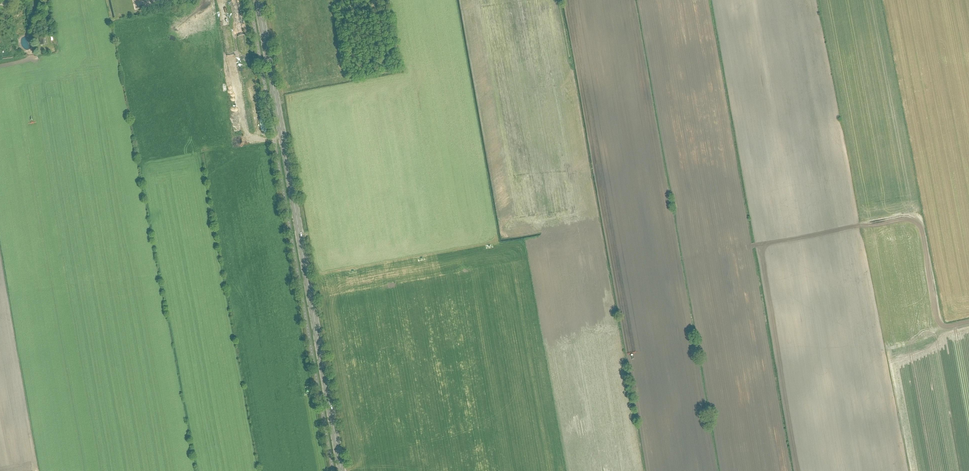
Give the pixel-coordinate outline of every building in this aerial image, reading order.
[(39,38),(40,45),(48,45),(47,37),(39,38)]
